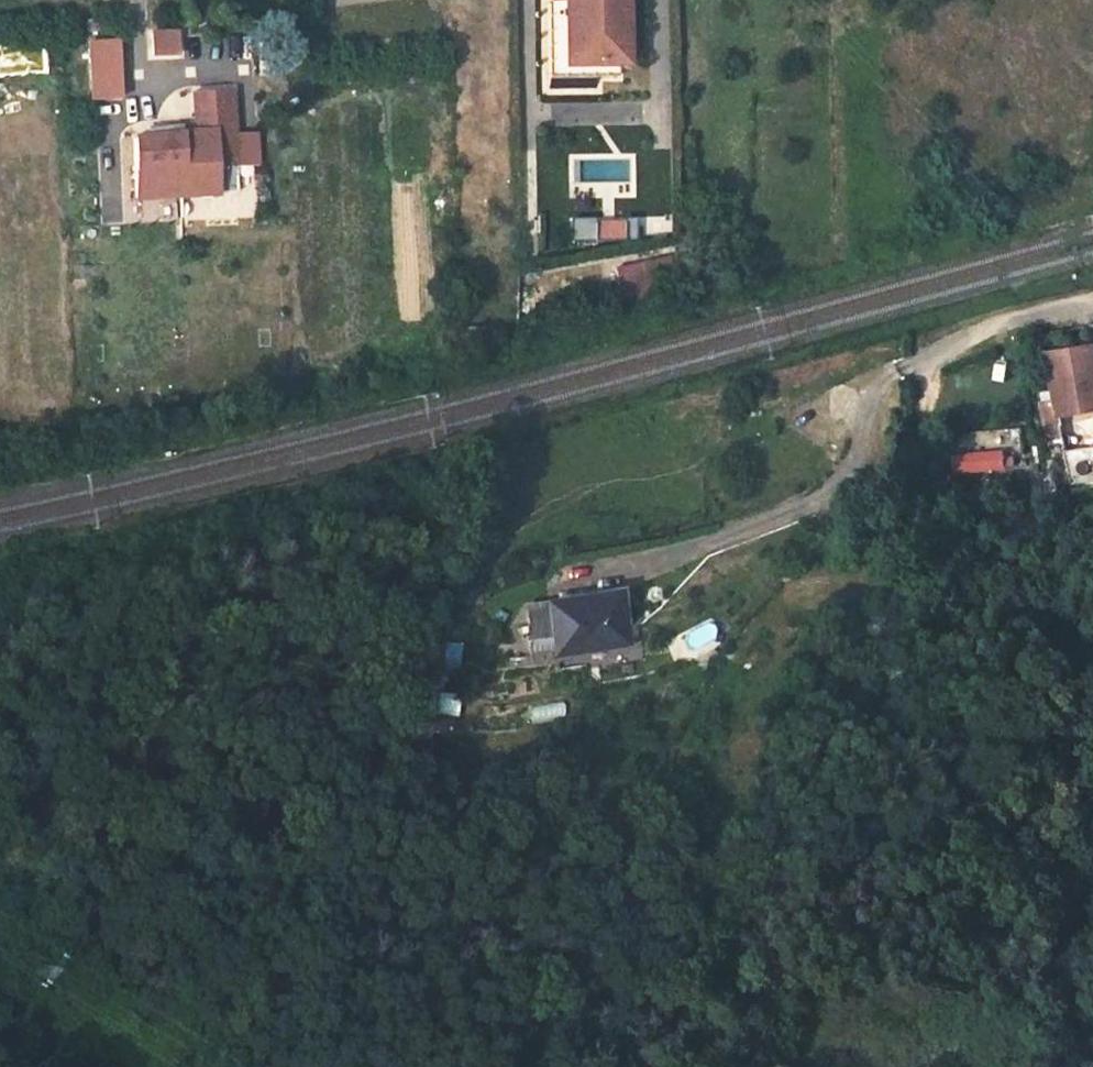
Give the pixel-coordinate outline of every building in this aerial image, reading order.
[(626,0),(564,0),(565,1),(547,1),(548,78),(616,77),(615,66),(627,65),(626,0)] [(174,33),(151,34),(152,55),(175,54),(174,33)] [(120,39),(87,41),(91,102),(124,100),(120,39)] [(216,192),(215,166),(214,136),(232,134),(229,91),(193,93),(194,135),(132,138),(133,196),(216,192)] [(233,165),(232,134),(214,136),(215,166),(233,165)] [(630,186),(631,158),(576,157),(576,185),(630,186)] [(666,261),(617,264),(618,288),(667,286),(666,261)] [(1050,407),(1092,402),(1092,341),(1042,349),(1050,407)] [(1092,447),(1092,416),(1067,418),(1070,449),(1092,447)] [(940,432),(944,454),(994,445),(989,423),(940,432)] [(1008,472),(1006,451),(962,454),(963,475),(1008,472)] [(626,642),(613,582),(537,599),(552,658),(626,642)]
